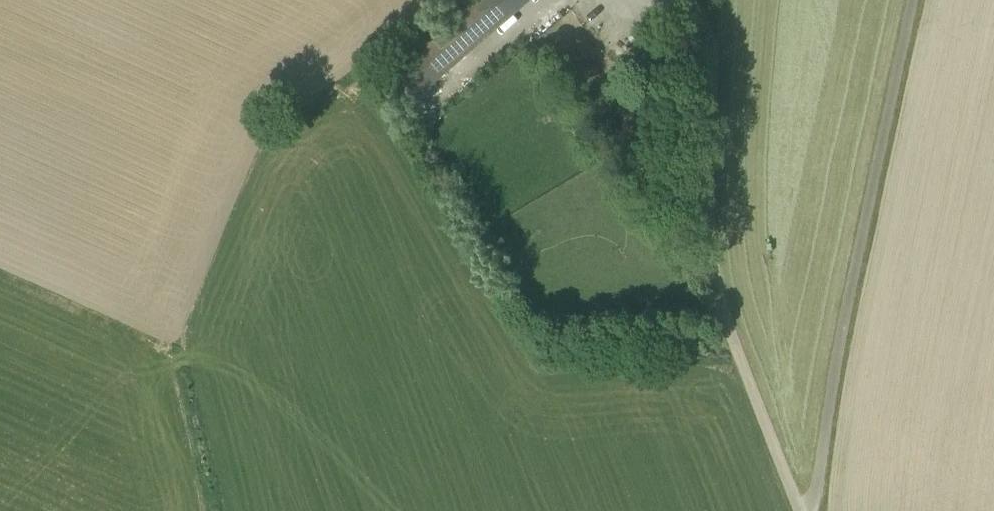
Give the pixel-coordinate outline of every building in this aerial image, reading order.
[(677,66),(666,67),(666,84),(677,84),(677,66)]
